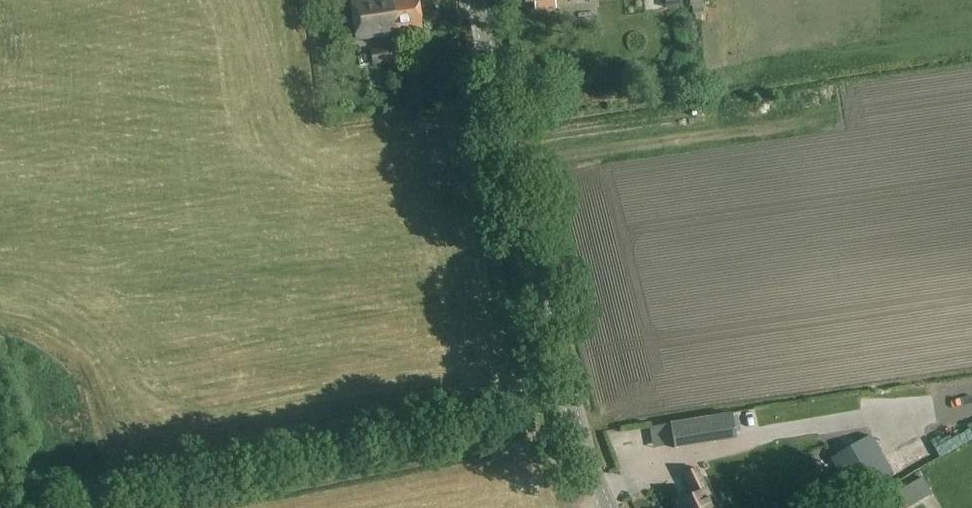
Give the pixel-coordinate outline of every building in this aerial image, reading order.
[(381,0),(363,0),(352,2),(358,41),(383,37),(385,52),(372,54),(374,66),(389,64),(388,61),(399,59),(396,35),(424,31),(419,0),(403,0),(382,3),(381,0)] [(590,0),(522,0),(522,4),(536,2),(537,12),(554,10),(554,4),(590,0)] [(735,437),(731,412),(671,422),(675,447),(735,437)] [(932,450),(923,433),(907,443),(916,459),(932,450)] [(702,497),(705,496),(693,471),(682,476),(691,494),(674,502),(676,507),(707,507),(702,497)] [(883,494),(890,507),(897,507),(927,492),(918,476),(883,494)]
